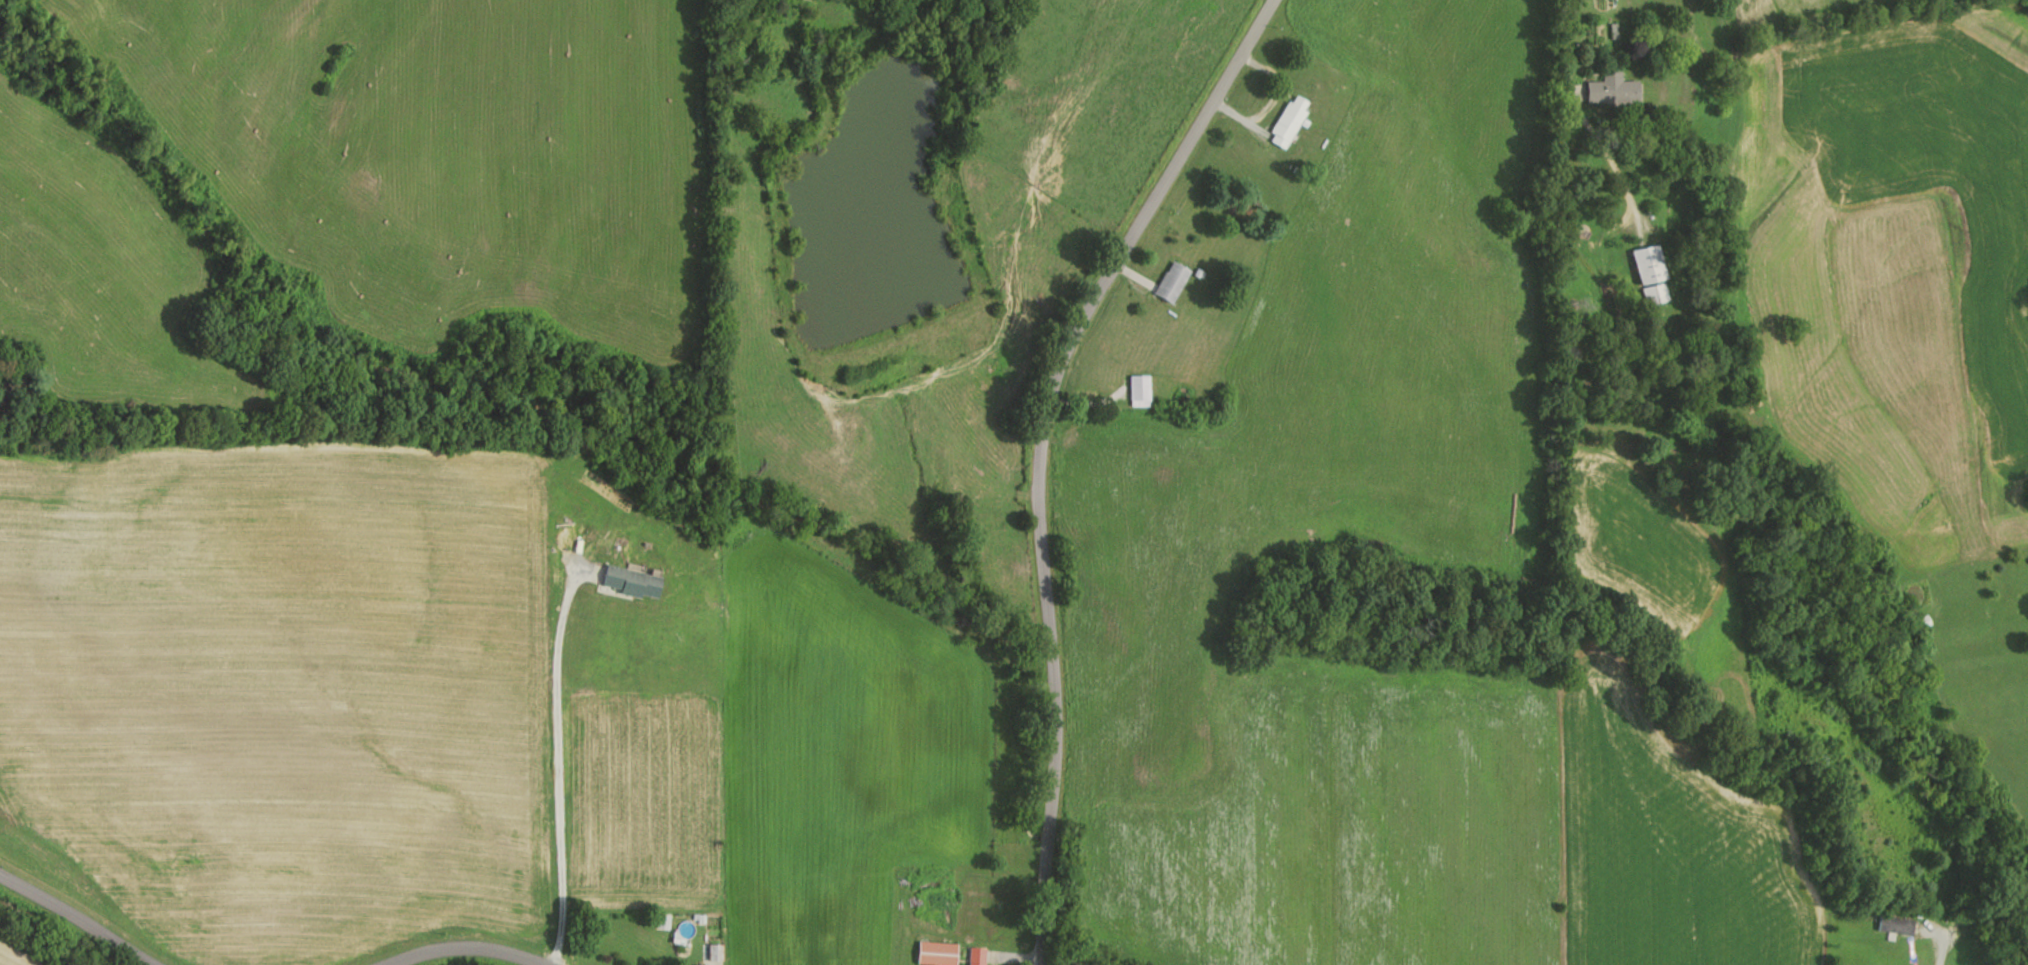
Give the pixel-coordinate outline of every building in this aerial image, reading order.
[(1624,71),(1605,71),(1606,101),(1642,100),(1641,80),(1624,81),(1624,71)] [(1268,139),(1286,149),(1312,102),(1293,92),(1268,139)] [(1643,286),(1668,279),(1660,245),(1634,251),(1643,286)] [(1174,303),(1193,271),(1175,260),(1156,293),(1174,303)] [(1644,288),(1646,305),(1668,302),(1667,286),(1644,288)] [(1131,375),(1131,406),(1151,406),(1151,375),(1131,375)] [(660,599),(664,577),(598,564),(594,586),(660,599)] [(1915,920),(1879,916),(1877,931),(1914,935),(1915,920)] [(957,943),(919,942),(918,964),(956,964),(957,943)] [(986,948),(969,948),(969,964),(985,964),(986,948)] [(1915,955),(1915,964),(1927,964),(1927,955),(1915,955)]
